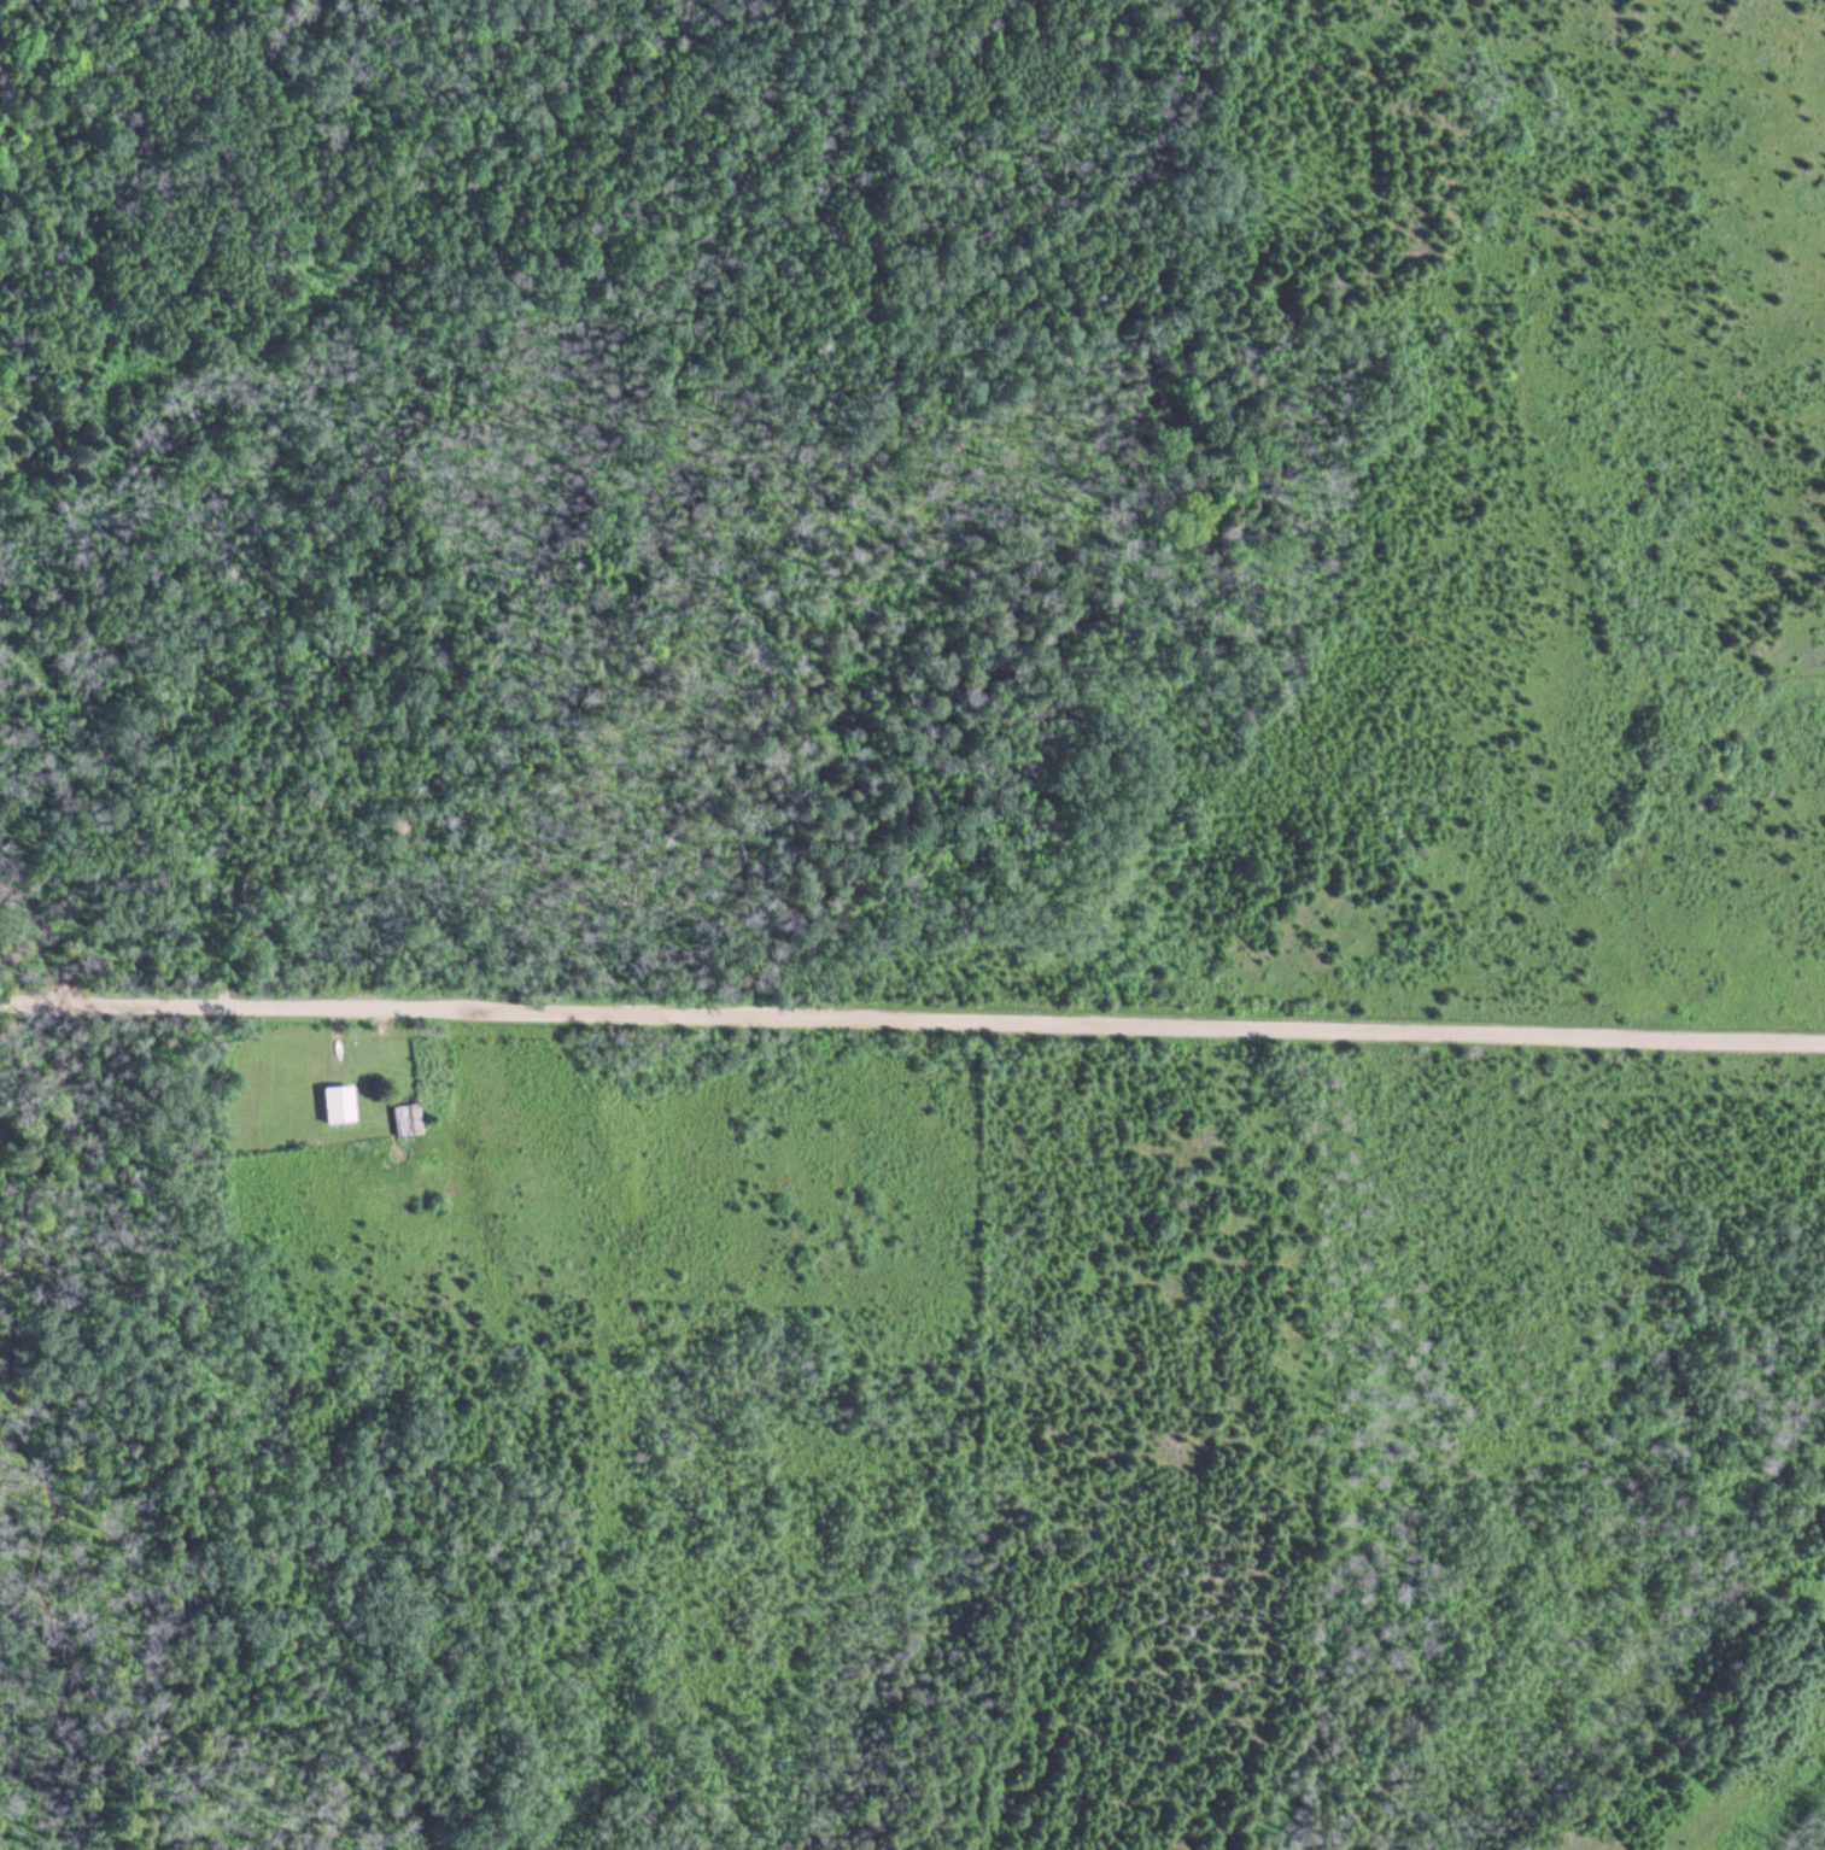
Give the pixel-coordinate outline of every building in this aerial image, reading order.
[(350,1126),(349,1091),(319,1092),(320,1127),(350,1126)] [(388,1111),(392,1142),(419,1138),(414,1107),(388,1111)]
